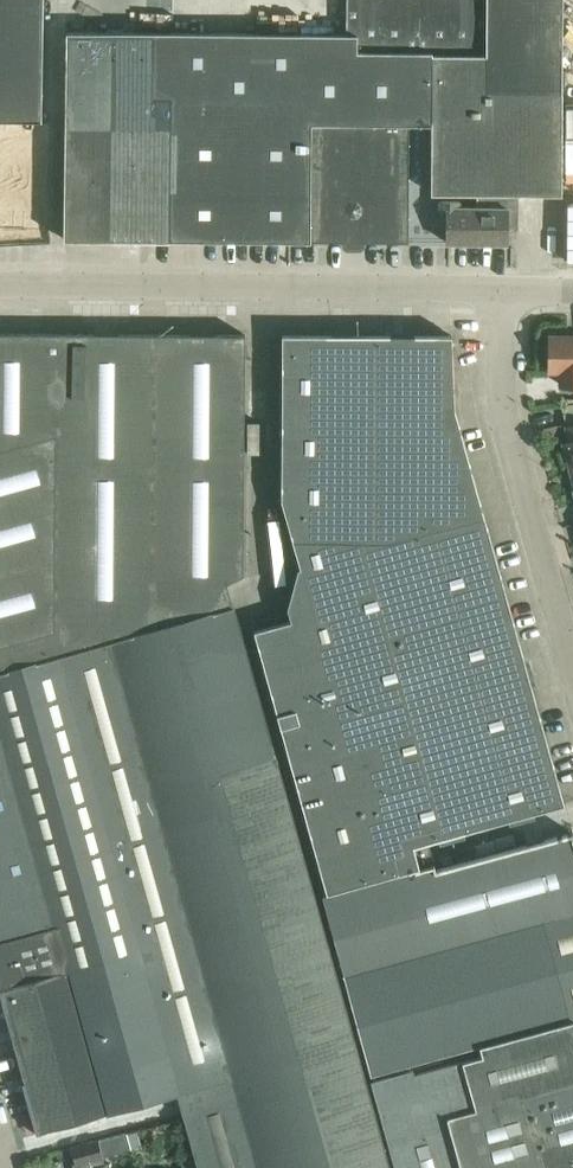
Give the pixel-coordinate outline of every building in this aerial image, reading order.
[(42,120),(44,0),(0,0),(0,119),(42,120)] [(431,121),(431,189),(561,190),(563,0),(347,0),(346,33),(336,34),(344,50),(432,51),(431,121)] [(411,121),(431,121),(432,51),(344,50),(336,34),(67,31),(66,236),(410,239),(411,121)] [(46,237),(46,233),(47,134),(0,134),(0,237),(46,237)] [(247,333),(0,331),(0,645),(229,581),(245,573),(247,333)] [(572,831),(437,868),(436,862),(429,839),(564,801),(539,708),(456,408),(454,333),(331,333),(285,333),(285,357),(284,497),(302,565),(299,566),(289,607),(293,621),(257,631),(297,776),(329,890),(323,892),(331,923),(335,935),(371,1070),(373,1074),(374,1077),(398,1167),(572,1167),(572,833),(572,831)] [(551,334),(551,370),(562,370),(562,384),(572,384),(572,334),(551,334)] [(568,426),(572,440),(565,442),(572,473),(572,424),(568,426)] [(359,1045),(229,581),(0,645),(0,989),(2,989),(41,1130),(40,1130),(41,1132),(43,1131),(156,1099),(180,1093),(200,1167),(393,1167),(359,1045)] [(126,1132),(102,1138),(101,1137),(74,1144),(78,1161),(76,1161),(78,1167),(114,1167),(112,1160),(107,1162),(105,1155),(130,1149),(126,1132)]
